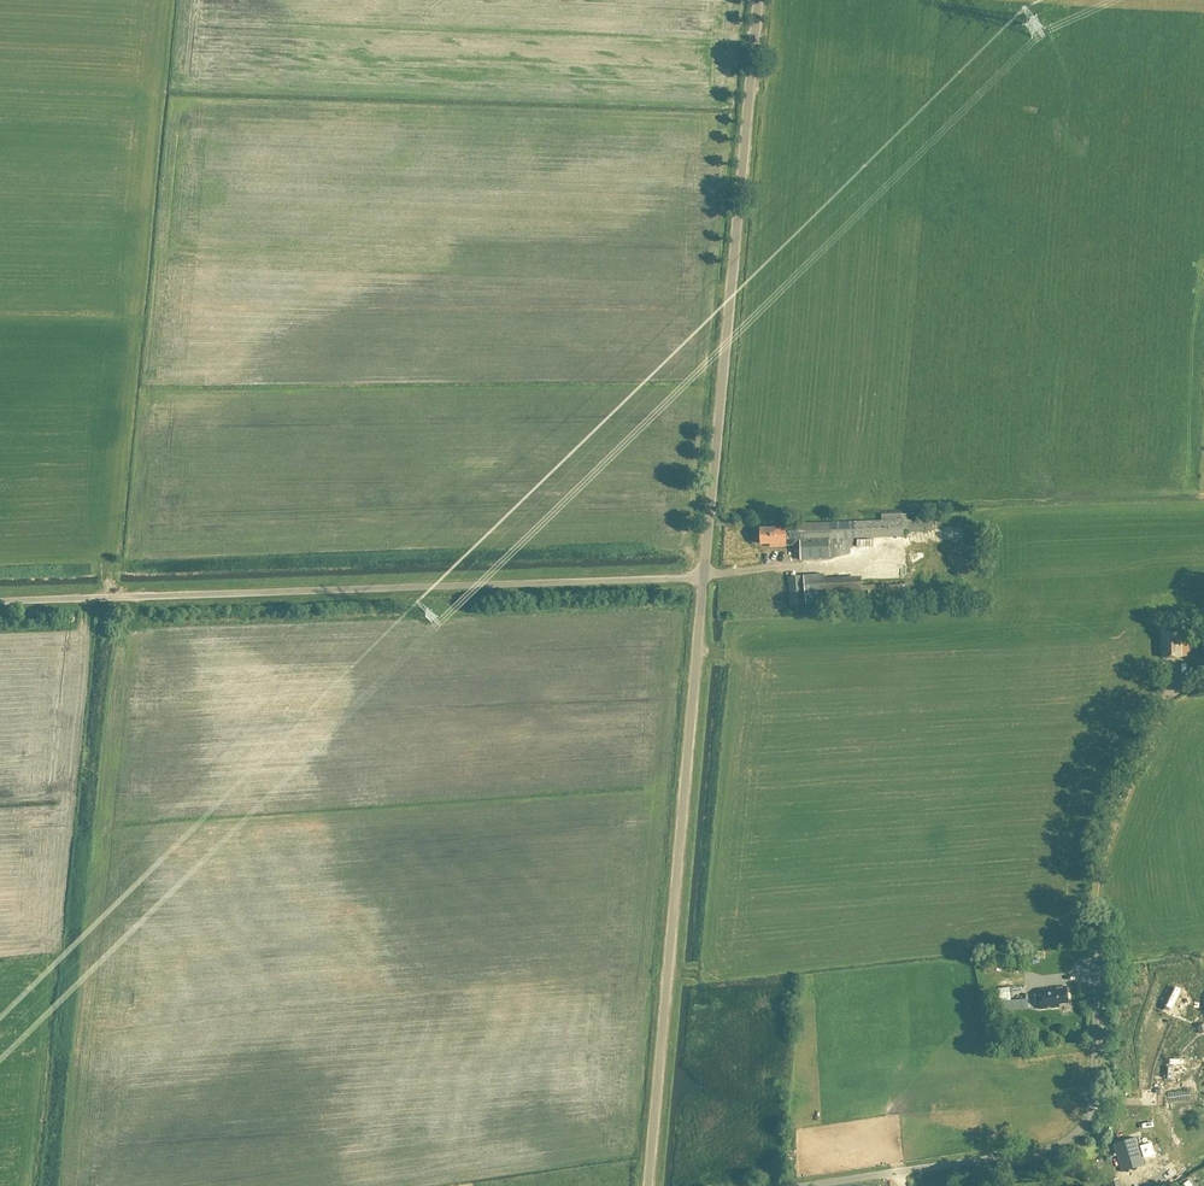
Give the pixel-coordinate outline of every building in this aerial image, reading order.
[(859,549),(860,539),(903,538),(902,533),(932,532),(931,515),(881,517),(881,523),(784,526),(784,530),(760,531),(760,534),(758,536),(758,542),(761,543),(761,546),(770,545),(770,548),(799,548),(800,561),(830,560),(851,554),(851,549),(859,549)] [(823,581),(823,576),(804,577),(804,578),(787,579),(788,609),(860,607),(860,606),(912,604),(911,586),(859,588),(859,580),(823,581)] [(1160,659),(1179,658),(1178,629),(1159,630),(1160,659)] [(1039,1010),(1057,1009),(1057,1006),(1067,1005),(1066,989),(1038,991),(1039,1010)] [(1025,999),(998,1002),(999,1012),(1026,1009),(1025,999)] [(1144,1143),(1141,1137),(1136,1139),(1112,1146),(1121,1174),(1144,1168),(1143,1164),(1155,1160),(1149,1142),(1144,1143)] [(1199,1182),(1193,1174),(1178,1184),(1180,1185),(1194,1185),(1199,1182)] [(1091,1182),(1085,1175),(1081,1178),(1087,1185),(1091,1182)]
